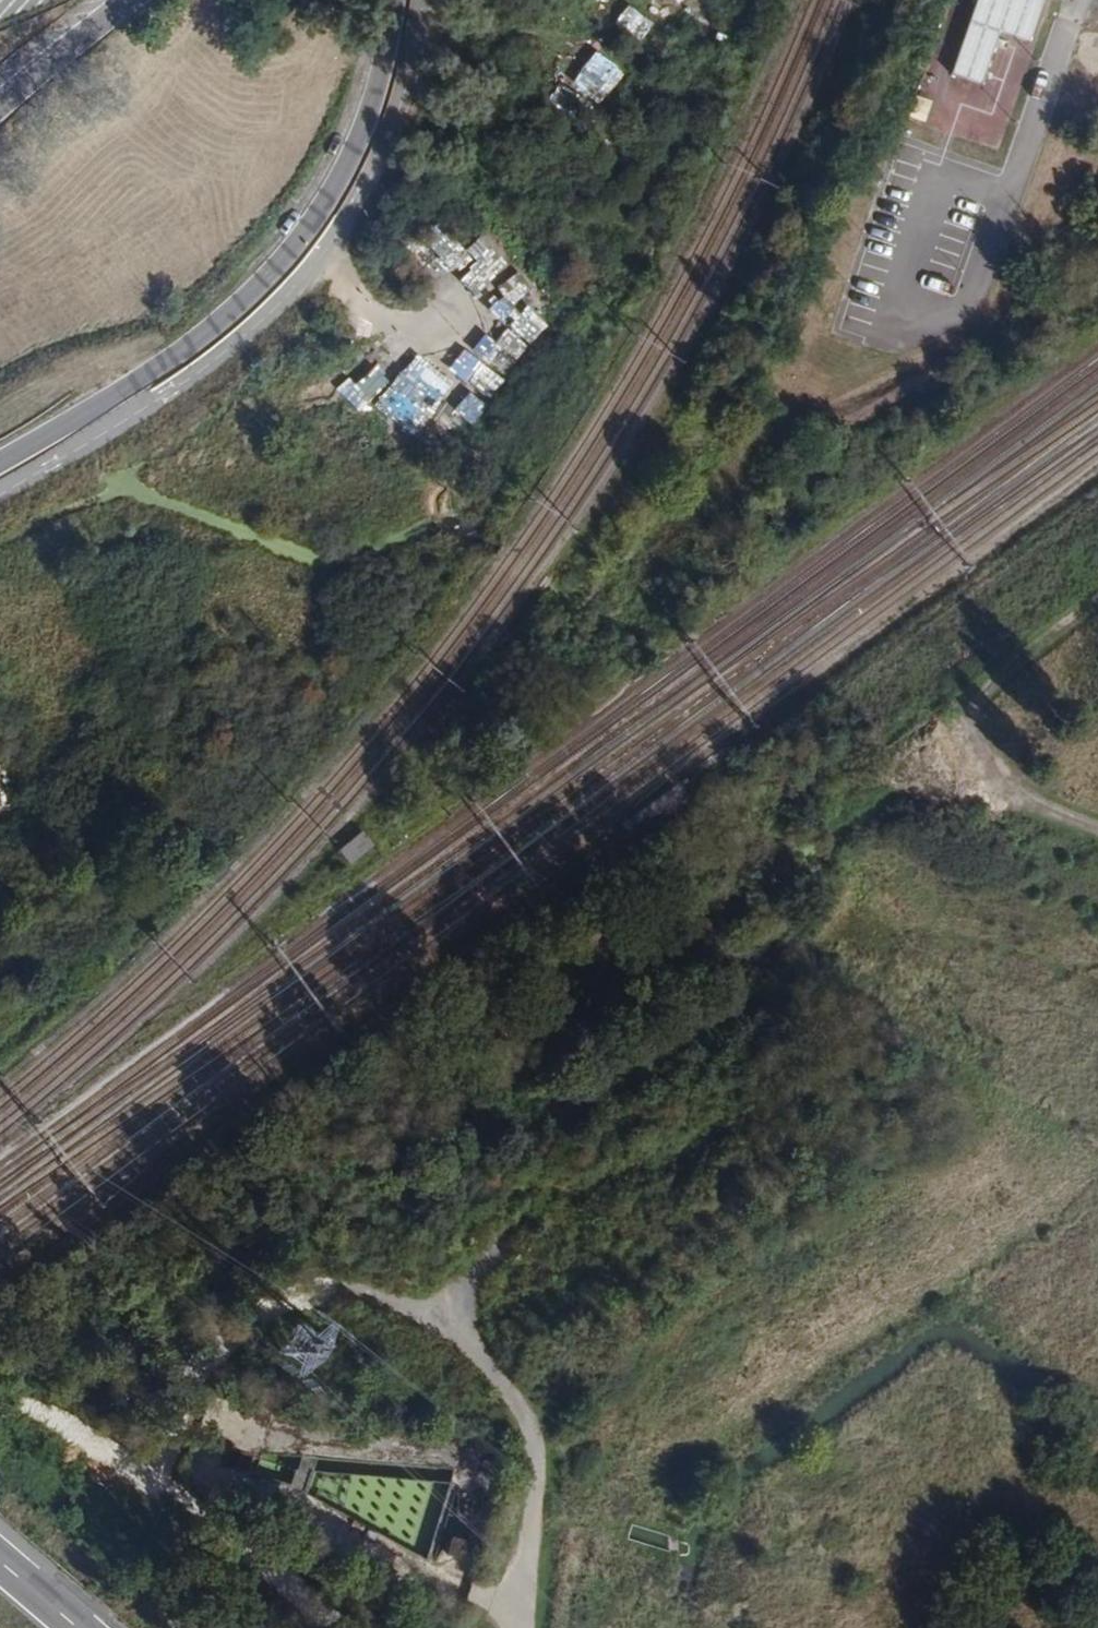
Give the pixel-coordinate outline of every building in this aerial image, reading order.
[(949,75),(980,86),(999,34),(1027,43),(1042,0),(975,0),(949,75)] [(1096,22),(1084,54),(1097,60),(1097,23),(1096,22)] [(597,51),(583,69),(603,85),(617,68),(597,51)] [(433,246),(450,261),(460,251),(443,235),(433,246)] [(361,830),(336,847),(347,863),(372,846),(361,830)]
